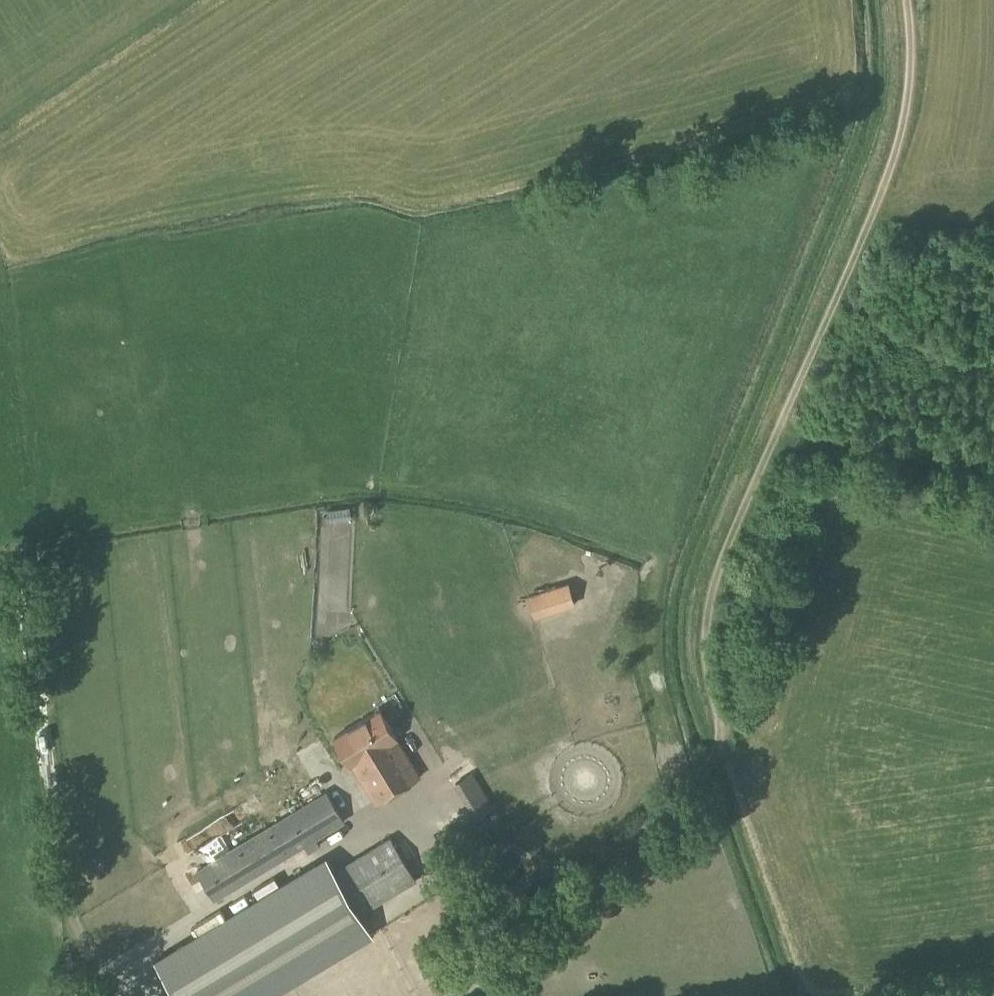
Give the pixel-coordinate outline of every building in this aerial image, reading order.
[(348,599),(347,568),(322,569),(323,600),(348,599)] [(534,618),(575,605),(568,582),(527,595),(534,618)] [(418,777),(395,739),(396,738),(379,710),(333,738),(349,764),(351,763),(375,803),(418,777)] [(307,853),(320,846),(316,840),(344,822),(325,791),(195,871),(214,902),(303,847),(307,853)] [(154,960),(175,995),(272,995),(373,935),(326,856),(154,960)]
